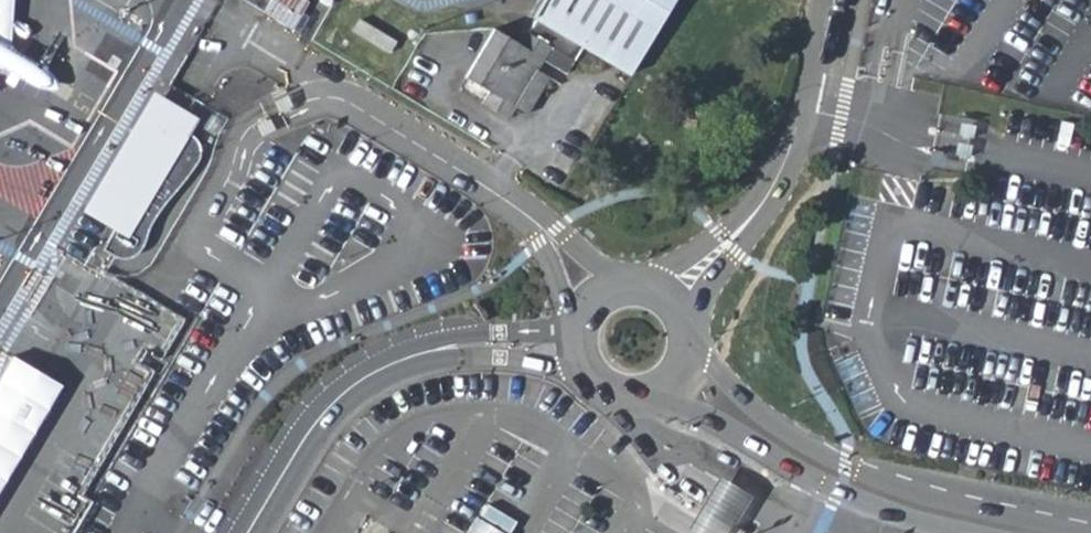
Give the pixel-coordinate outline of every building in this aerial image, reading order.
[(541,15),(540,16),(518,4),(488,53),(506,65),(500,79),(524,91),(531,81),(546,88),(571,49),(559,44),(567,31),(576,36),(574,40),(589,49),(592,45),(633,70),(674,0),(533,0),(529,8),(541,15)] [(81,202),(114,221),(101,243),(114,252),(121,254),(128,255),(134,254),(141,251),(147,245),(156,234),(169,208),(183,187),(200,167),(210,155),(213,148),(213,144),(211,139),(206,134),(192,124),(202,107),(166,85),(155,78),(81,202)] [(67,384),(16,353),(0,378),(0,497),(67,384)] [(477,517),(468,532),(505,532),(477,517)]
